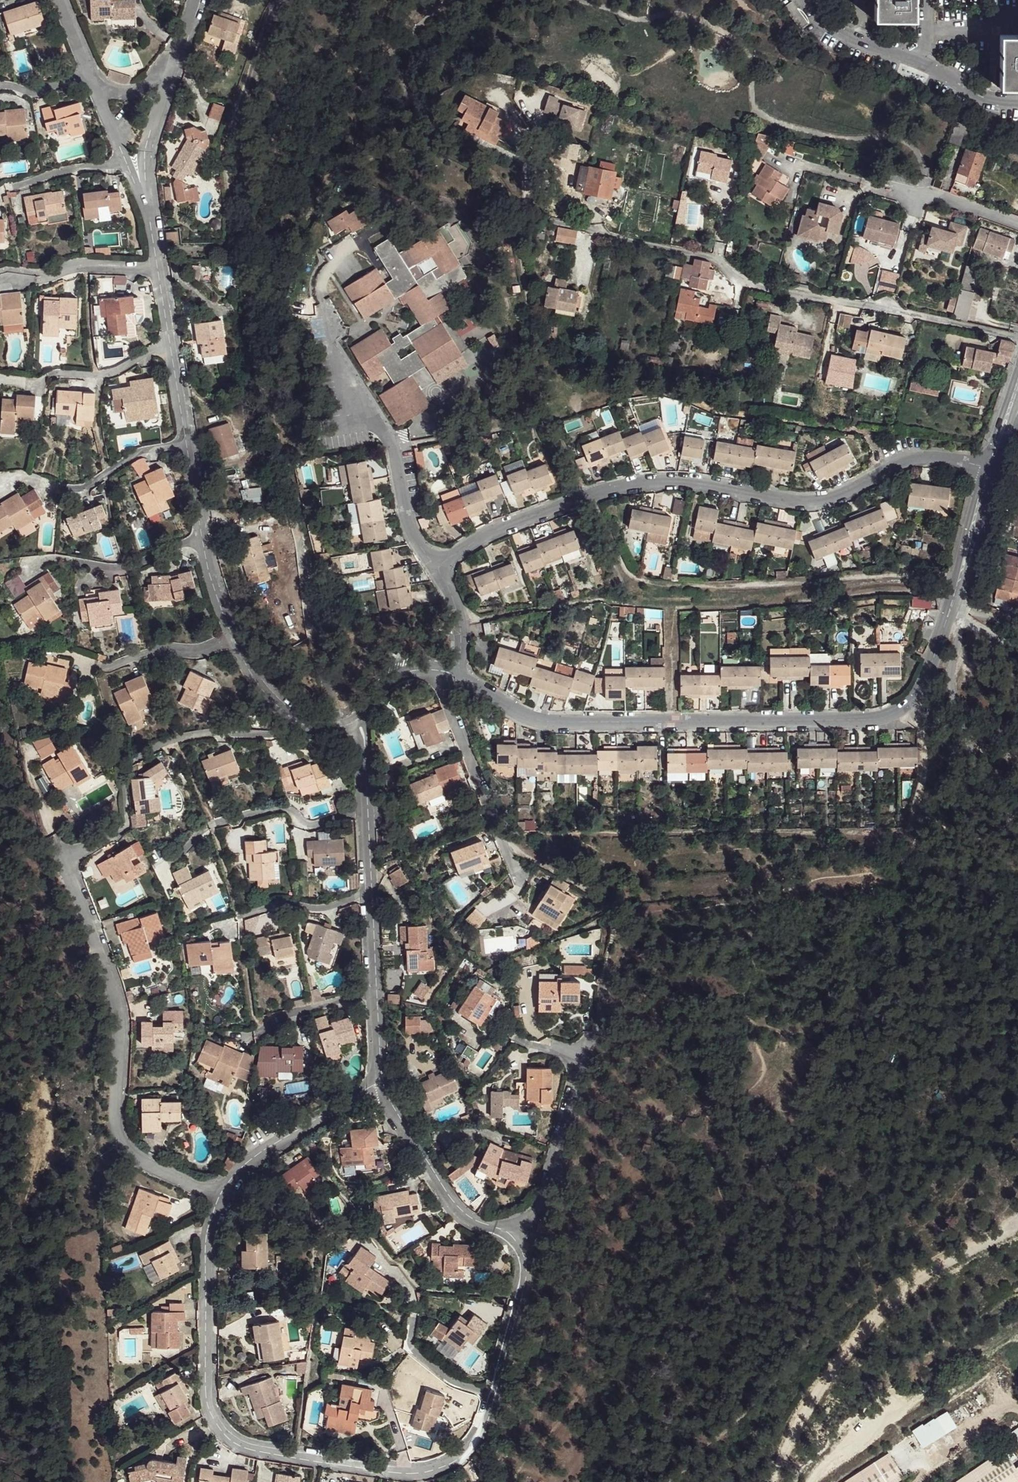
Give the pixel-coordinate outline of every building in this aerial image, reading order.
[(36,0),(2,12),(10,33),(24,29),(44,22),(36,0)] [(92,1),(94,22),(106,22),(113,22),(137,19),(137,4),(114,6),(113,0),(108,0),(92,1)] [(793,0),(784,7),(799,29),(809,22),(793,0)] [(917,0),(877,0),(877,20),(918,20),(917,0)] [(44,22),(24,29),(26,35),(46,28),(44,22)] [(233,25),(217,22),(216,27),(205,25),(202,45),(221,48),(223,41),(230,41),(233,25)] [(1003,88),(1017,89),(1017,35),(1002,35),(1003,88)] [(131,75),(110,71),(109,76),(112,79),(118,82),(124,83),(131,83),(131,75)] [(503,111),(469,94),(462,110),(470,115),(466,128),(501,144),(507,133),(515,136),(520,125),(502,115),(503,111)] [(52,103),(39,107),(44,131),(53,128),(54,134),(80,128),(76,113),(80,111),(77,101),(53,107),(52,103)] [(552,102),(548,117),(557,120),(564,122),(563,125),(586,132),(589,122),(581,120),(582,114),(561,108),(562,105),(552,102)] [(220,120),(222,106),(211,104),(209,118),(220,120)] [(8,109),(6,111),(7,134),(8,140),(29,136),(25,108),(8,109)] [(958,145),(966,127),(956,122),(948,141),(958,145)] [(586,132),(563,125),(562,129),(585,135),(586,132)] [(777,139),(759,135),(754,150),(763,155),(777,139)] [(191,137),(182,139),(184,149),(168,177),(172,180),(169,185),(172,187),(169,193),(174,209),(185,207),(189,207),(187,196),(182,197),(180,191),(183,185),(188,187),(208,151),(203,139),(201,141),(191,137)] [(575,145),(567,143),(563,152),(571,155),(575,145)] [(589,154),(580,149),(577,154),(587,159),(589,154)] [(976,179),(984,153),(967,149),(955,179),(974,185),(976,179)] [(719,154),(705,153),(703,174),(717,175),(716,181),(733,184),(735,159),(719,157),(719,154)] [(775,168),(767,161),(759,173),(764,177),(753,192),(770,204),(776,198),(780,200),(789,188),(779,182),(771,175),(775,168)] [(594,168),(588,166),(576,187),(583,190),(594,168)] [(603,174),(594,168),(583,190),(582,193),(588,197),(603,205),(607,207),(612,198),(615,192),(618,183),(603,174)] [(784,173),(775,168),(771,175),(779,182),(784,173)] [(607,170),(603,174),(618,183),(619,178),(607,170)] [(30,216),(38,215),(40,220),(48,219),(47,214),(67,212),(62,190),(53,192),(53,196),(48,197),(47,191),(26,196),(30,216)] [(106,192),(84,193),(84,201),(84,209),(81,209),(82,219),(97,219),(97,210),(107,209),(108,215),(121,214),(120,196),(106,196),(106,192)] [(193,194),(187,196),(189,207),(185,207),(186,211),(196,208),(193,194)] [(603,205),(588,197),(584,203),(599,211),(603,205)] [(354,205),(335,213),(342,229),(356,222),(359,227),(376,218),(367,201),(355,207),(354,205)] [(685,203),(679,227),(687,229),(691,204),(685,203)] [(838,213),(819,208),(817,215),(808,213),(807,220),(804,220),(800,234),(820,239),(822,237),(830,239),(833,230),(840,232),(843,222),(838,213)] [(107,209),(97,210),(97,219),(97,223),(108,223),(108,215),(107,209)] [(901,222),(869,213),(864,234),(879,238),(881,235),(896,238),(901,222)] [(964,225),(950,222),(947,231),(931,227),(927,236),(920,234),(916,249),(923,251),(925,245),(950,251),(953,244),(959,245),(964,225)] [(397,234),(380,243),(397,275),(385,284),(395,300),(405,295),(421,328),(391,342),(383,328),(352,346),(367,376),(384,370),(392,386),(379,394),(396,425),(430,408),(414,375),(428,367),(432,377),(467,357),(445,314),(460,304),(452,289),(472,276),(455,244),(463,239),(454,223),(404,249),(397,234)] [(576,233),(555,228),(554,241),(574,246),(576,233)] [(1008,238),(979,228),(974,248),(1001,256),(1008,238)] [(881,235),(879,238),(879,242),(894,246),(896,238),(881,235)] [(869,249),(856,244),(853,261),(864,261),(876,256),(875,253),(869,249)] [(700,263),(691,260),(691,264),(685,265),(682,278),(692,281),(691,286),(700,288),(701,280),(708,280),(710,269),(699,266),(700,263)] [(965,266),(959,287),(969,290),(975,269),(965,266)] [(904,272),(885,267),(882,283),(900,289),(904,272)] [(375,269),(344,286),(363,318),(395,300),(385,284),(375,269)] [(569,284),(559,282),(558,289),(568,291),(569,284)] [(558,289),(550,288),(546,305),(574,311),(577,293),(568,291),(558,289)] [(692,291),(680,290),(675,317),(693,320),(696,297),(691,296),(692,291)] [(973,294),(960,291),(956,310),(963,311),(962,319),(968,321),(973,294)] [(0,297),(0,312),(1,320),(3,327),(24,324),(20,294),(0,297)] [(80,296),(61,296),(62,302),(47,302),(46,336),(64,336),(64,325),(80,324),(80,296)] [(126,296),(103,297),(104,335),(121,334),(122,338),(131,336),(130,320),(139,318),(137,297),(126,297),(126,296)] [(956,310),(954,317),(962,319),(963,311),(956,310)] [(777,313),(767,312),(764,328),(774,330),(772,344),(790,347),(789,351),(808,354),(811,332),(792,329),(793,324),(776,321),(777,313)] [(554,323),(547,323),(547,347),(556,347),(554,323)] [(80,324),(64,325),(64,336),(80,336),(80,324)] [(220,324),(193,325),(193,343),(196,344),(196,359),(219,359),(217,342),(220,341),(220,324)] [(858,327),(843,324),(840,343),(854,345),(855,342),(870,344),(869,349),(889,352),(892,331),(859,325),(858,327)] [(1009,362),(1014,343),(1000,338),(996,350),(967,344),(963,363),(988,369),(991,361),(1000,364),(1001,360),(1009,362)] [(855,342),(854,345),(853,351),(868,353),(869,349),(870,344),(855,342)] [(790,347),(772,344),(771,350),(788,353),(789,351),(790,347)] [(937,386),(909,382),(907,391),(936,395),(937,386)] [(124,407),(127,428),(143,426),(141,417),(159,414),(153,385),(135,388),(136,394),(113,398),(114,408),(124,407)] [(76,419),(77,429),(95,431),(97,394),(59,393),(58,417),(76,419)] [(35,400),(17,399),(16,405),(16,428),(35,429),(35,400)] [(1,405),(0,419),(0,436),(15,437),(16,428),(16,405),(1,405)] [(141,417),(143,426),(160,423),(159,414),(141,417)] [(227,422),(208,428),(218,459),(238,453),(227,422)] [(660,427),(640,436),(646,449),(650,456),(668,448),(660,427)] [(639,431),(620,441),(625,452),(627,456),(634,454),(646,449),(640,436),(639,431)] [(617,436),(599,445),(607,459),(616,455),(625,452),(620,441),(617,436)] [(700,439),(680,436),(677,453),(684,455),(696,457),(700,439)] [(736,444),(714,439),(710,458),(726,461),(733,463),(736,444)] [(773,448),(755,443),(754,448),(751,461),(763,464),(769,465),(773,448)] [(754,448),(736,444),(733,463),(740,464),(750,466),(751,461),(754,448)] [(843,444),(824,453),(832,471),(841,467),(851,462),(843,444)] [(599,445),(582,452),(591,469),(597,465),(607,459),(599,445)] [(794,452),(773,448),(769,465),(779,467),(790,470),(794,452)] [(824,453),(808,463),(815,479),(827,474),(832,471),(824,453)] [(138,479),(150,473),(143,457),(131,463),(138,479)] [(345,463),(348,482),(367,480),(366,474),(364,461),(345,463)] [(841,467),(832,471),(834,475),(843,470),(841,467)] [(546,469),(526,477),(532,491),(533,495),(541,491),(552,488),(546,469)] [(161,514),(157,503),(175,496),(164,471),(146,477),(148,485),(135,489),(147,519),(161,514)] [(525,473),(507,481),(514,499),(521,495),(532,491),(526,477),(525,473)] [(367,480),(348,482),(351,504),(354,503),(370,501),(368,488),(367,480)] [(930,485),(922,484),(921,489),(910,487),(907,506),(925,509),(930,485)] [(497,485),(479,492),(483,502),(485,508),(492,506),(503,502),(497,485)] [(938,487),(930,485),(925,509),(947,513),(949,494),(938,491),(938,487)] [(261,500),(260,487),(241,489),(242,502),(261,500)] [(9,527),(13,534),(44,511),(39,505),(41,504),(31,491),(18,500),(16,496),(0,507),(0,534),(9,527)] [(714,511),(692,507),(680,505),(680,500),(673,499),(671,511),(679,513),(675,535),(686,538),(686,540),(708,544),(708,543),(709,535),(711,524),(713,517),(714,511)] [(377,500),(370,501),(374,512),(380,512),(377,500)] [(370,501),(354,503),(356,523),(381,519),(380,512),(374,512),(370,501)] [(483,502),(464,508),(470,523),(478,521),(488,517),(487,514),(485,508),(483,502)] [(443,505),(434,506),(437,525),(446,523),(443,505)] [(464,508),(445,516),(451,531),(459,528),(470,523),(464,508)] [(641,511),(629,508),(625,526),(644,530),(648,512),(641,511)] [(865,513),(857,516),(864,533),(885,525),(877,508),(865,513)] [(98,510),(71,521),(76,534),(88,529),(92,537),(99,533),(95,523),(103,520),(98,510)] [(655,514),(648,512),(644,530),(641,538),(665,542),(666,534),(668,517),(655,514)] [(851,518),(838,523),(840,528),(846,541),(864,533),(857,516),(851,518)] [(381,519),(356,523),(360,544),(379,541),(375,527),(381,526),(381,519)] [(724,528),(711,524),(709,535),(708,543),(727,547),(731,529),(724,528)] [(764,527),(753,525),(751,533),(749,543),(768,548),(771,529),(764,527)] [(459,528),(451,531),(452,537),(460,534),(459,528)] [(830,532),(822,535),(828,553),(848,547),(846,541),(840,528),(830,532)] [(88,529),(76,534),(81,543),(92,537),(88,529)] [(739,531),(731,529),(727,547),(747,552),(749,543),(751,533),(739,531)] [(780,531),(771,529),(768,548),(786,550),(790,533),(780,531)] [(560,537),(553,541),(561,557),(580,549),(574,532),(560,537)] [(816,537),(805,542),(812,558),(828,553),(822,535),(816,537)] [(258,538),(237,543),(249,587),(270,582),(258,538)] [(542,545),(534,549),(535,552),(542,566),(561,558),(553,541),(542,545)] [(385,547),(367,551),(370,571),(378,570),(389,568),(388,561),(385,547)] [(524,556),(517,559),(525,577),(543,570),(542,566),(535,552),(524,556)] [(1006,554),(1003,571),(1009,572),(1008,577),(1017,580),(1017,556),(1006,554)] [(496,570),(487,574),(496,591),(515,584),(508,564),(496,570)] [(486,570),(487,574),(496,570),(495,565),(486,570)] [(665,566),(662,578),(670,578),(672,568),(665,566)] [(389,568),(378,570),(381,589),(399,586),(398,579),(395,567),(392,568),(389,568)] [(475,579),(468,582),(475,599),(496,591),(487,574),(475,579)] [(1008,577),(1006,585),(999,583),(995,598),(1008,601),(1007,606),(1017,609),(1017,580),(1008,577)] [(29,588),(31,592),(40,588),(49,606),(53,604),(42,582),(29,588)] [(174,586),(157,583),(156,588),(154,597),(177,601),(177,613),(184,613),(185,604),(196,605),(197,588),(183,587),(181,593),(173,592),(174,586)] [(154,597),(156,588),(150,586),(148,606),(177,613),(177,601),(154,597)] [(399,586),(381,589),(384,608),(401,607),(401,599),(399,586)] [(31,592),(25,596),(26,600),(37,620),(39,626),(55,618),(49,606),(40,588),(31,592)] [(100,601),(85,603),(89,629),(113,626),(112,622),(122,619),(119,594),(99,597),(100,601)] [(26,600),(10,607),(19,629),(37,620),(26,600)] [(113,626),(89,629),(89,636),(114,633),(113,626)] [(488,627),(480,628),(483,639),(490,638),(488,627)] [(880,648),(860,648),(860,666),(872,666),(872,671),(880,672),(880,648)] [(899,648),(880,648),(880,672),(886,671),(886,666),(899,666),(899,648)] [(513,655),(496,649),(490,666),(501,669),(508,671),(513,655)] [(788,654),(768,653),(768,674),(781,674),(788,673),(788,654)] [(809,654),(788,654),(788,673),(796,674),(810,674),(809,664),(809,654)] [(533,661),(513,655),(508,671),(515,674),(528,678),(532,665),(533,661)] [(849,662),(829,663),(829,681),(839,681),(849,681),(849,662)] [(829,663),(809,664),(810,674),(811,681),(823,681),(829,681),(829,663)] [(551,671),(532,665),(528,678),(527,682),(540,686),(546,688),(551,671)] [(644,665),(624,667),(624,674),(625,684),(638,684),(645,684),(644,665)] [(664,665),(644,665),(645,684),(651,684),(665,684),(664,665)] [(740,666),(719,668),(719,676),(720,685),(735,685),(740,685),(740,666)] [(758,666),(740,666),(740,685),(747,685),(758,685),(758,666)] [(593,674),(573,668),(570,678),(566,689),(574,693),(576,689),(588,691),(593,674)] [(48,674),(30,671),(27,693),(45,696),(48,674)] [(365,678),(359,671),(350,682),(357,688),(365,678)] [(570,678),(551,671),(546,688),(553,691),(565,695),(566,689),(570,678)] [(49,672),(48,674),(45,696),(44,703),(67,705),(70,675),(49,672)] [(211,681),(191,672),(184,687),(187,689),(180,705),(201,715),(205,705),(202,704),(205,698),(211,681)] [(624,674),(604,673),(604,697),(614,697),(614,692),(625,692),(625,684),(624,674)] [(699,676),(679,677),(679,693),(693,694),(700,694),(699,676)] [(719,676),(699,676),(700,694),(707,693),(720,694),(720,685),(719,676)] [(131,693),(140,714),(158,707),(144,680),(129,687),(131,693)] [(131,693),(116,699),(130,730),(144,724),(140,714),(131,693)] [(215,703),(205,698),(202,704),(205,705),(201,715),(209,718),(215,703)] [(441,711),(419,718),(428,748),(448,740),(443,727),(446,726),(441,711)] [(419,718),(413,720),(424,748),(428,748),(419,718)] [(32,743),(40,759),(56,751),(47,735),(32,743)] [(892,745),(884,745),(885,763),(906,762),(904,744),(892,745)] [(878,745),(866,745),(866,749),(866,763),(885,763),(884,745),(878,745)] [(514,747),(511,748),(513,771),(514,776),(529,777),(520,757),(515,758),(515,753),(514,747)] [(735,748),(725,748),(726,765),(746,765),(746,759),(745,747),(735,748)] [(507,753),(498,753),(506,772),(513,771),(511,748),(507,748),(507,753)] [(720,748),(706,748),(707,754),(707,766),(726,765),(725,748),(720,748)] [(842,748),(832,749),(832,754),(832,768),(850,767),(850,749),(842,748)] [(857,749),(850,749),(850,767),(866,768),(866,763),(866,749),(857,749)] [(58,766),(44,773),(58,797),(76,789),(83,783),(82,780),(89,776),(76,752),(62,760),(65,767),(59,770),(58,766)] [(214,762),(206,765),(214,787),(229,781),(245,774),(236,753),(226,757),(214,762)] [(494,753),(495,772),(506,772),(498,753),(494,753)] [(679,753),(666,754),(666,773),(686,772),(686,753),(679,753)] [(694,754),(686,753),(686,772),(707,772),(707,766),(707,754),(694,754)] [(806,753),(793,754),(794,773),(814,773),(814,753),(806,753)] [(820,753),(814,753),(814,773),(832,773),(832,768),(832,754),(820,753)] [(523,757),(520,757),(529,777),(535,777),(535,758),(523,757)] [(544,757),(535,758),(535,777),(535,781),(557,780),(556,765),(556,762),(545,761),(544,757)] [(612,757),(597,758),(597,765),(597,776),(617,776),(617,757),(612,757)] [(627,757),(617,757),(617,776),(636,775),(636,757),(627,757)] [(645,757),(636,757),(636,775),(658,774),(658,757),(645,757)] [(774,759),(765,759),(765,777),(785,777),(784,758),(774,759)] [(760,759),(746,759),(746,765),(746,778),(765,777),(765,759),(760,759)] [(437,775),(409,784),(415,805),(424,803),(444,795),(443,789),(460,783),(454,764),(435,771),(437,775)] [(296,767),(282,772),(287,788),(296,786),(298,791),(330,780),(323,765),(311,770),(309,765),(297,769),(296,767)] [(570,765),(556,765),(557,780),(557,784),(577,784),(577,765),(570,765)] [(585,765),(577,765),(577,784),(597,784),(597,776),(597,765),(585,765)] [(165,779),(160,770),(145,782),(146,787),(132,788),(137,822),(153,819),(151,806),(155,806),(153,789),(165,779)] [(89,776),(82,780),(83,783),(76,789),(79,793),(94,783),(89,776)] [(158,794),(170,784),(165,779),(153,789),(155,806),(151,806),(153,819),(161,819),(158,794)] [(330,780),(298,791),(302,800),(332,788),(330,780)] [(229,781),(214,787),(217,797),(227,794),(225,789),(231,787),(229,781)] [(444,795),(424,803),(426,808),(446,802),(444,795)] [(340,840),(305,841),(306,856),(312,856),(312,865),(342,863),(340,840)] [(269,842),(249,845),(251,866),(255,865),(256,870),(253,870),(254,886),(275,884),(274,867),(280,866),(279,857),(271,858),(269,842)] [(482,842),(451,853),(458,873),(489,862),(482,842)] [(134,854),(100,872),(106,884),(113,882),(116,887),(124,883),(133,879),(137,886),(148,881),(134,854)] [(306,858),(293,859),(294,872),(308,870),(306,858)] [(388,864),(391,870),(389,872),(394,880),(406,872),(396,859),(388,864)] [(489,862),(458,873),(459,877),(490,867),(489,862)] [(358,881),(357,865),(346,866),(347,881),(358,881)] [(186,866),(170,873),(176,885),(172,886),(177,896),(182,896),(185,903),(200,895),(202,898),(220,890),(208,868),(191,876),(186,866)] [(133,879),(124,883),(128,891),(137,886),(133,879)] [(576,898),(552,885),(536,911),(559,925),(576,898)] [(200,895),(185,903),(188,909),(205,901),(202,898),(200,895)] [(559,925),(536,911),(533,916),(556,931),(559,925)] [(156,915),(137,920),(140,928),(124,933),(132,958),(151,952),(148,944),(164,938),(156,915)] [(140,928),(137,920),(113,928),(116,936),(120,934),(124,933),(140,928)] [(338,932),(318,926),(309,950),(328,957),(334,943),(338,932)] [(429,927),(402,927),(401,945),(407,946),(407,962),(427,962),(429,927)] [(344,935),(338,932),(334,943),(340,945),(344,935)] [(278,934),(254,940),(257,957),(273,954),(274,959),(294,955),(290,938),(284,939),(278,940),(278,934)] [(210,942),(187,945),(190,968),(213,965),(215,976),(234,974),(230,942),(220,944),(220,947),(211,948),(210,942)] [(585,964),(563,962),(563,971),(585,973),(585,964)] [(556,971),(538,970),(537,979),(555,979),(556,971)] [(555,979),(537,979),(536,1003),(558,1005),(559,1000),(577,1000),(577,981),(555,979)] [(496,1001),(479,988),(462,1013),(479,1025),(496,1001)] [(132,991),(126,992),(130,1004),(135,1003),(132,991)] [(558,1005),(536,1003),(536,1010),(558,1012),(558,1005)] [(183,1011),(164,1012),(164,1025),(164,1029),(153,1029),(153,1025),(153,1023),(141,1024),(143,1046),(156,1046),(165,1046),(165,1042),(174,1041),(174,1030),(174,1024),(184,1024),(183,1011)] [(347,1011),(330,1018),(332,1024),(319,1030),(327,1048),(340,1041),(340,1037),(347,1034),(356,1030),(347,1011)] [(418,1016),(403,1015),(402,1032),(417,1032),(429,1032),(425,1019),(418,1019),(418,1016)] [(330,1018),(316,1024),(319,1030),(332,1024),(330,1018)] [(221,1041),(205,1033),(196,1052),(210,1059),(208,1064),(228,1073),(231,1068),(234,1060),(251,1068),(252,1051),(240,1045),(240,1047),(222,1039),(221,1041)] [(347,1034),(340,1037),(340,1041),(327,1048),(328,1052),(345,1044),(347,1034)] [(174,1041),(165,1042),(165,1046),(156,1046),(156,1052),(175,1051),(174,1041)] [(302,1042),(261,1043),(258,1072),(275,1070),(275,1063),(294,1063),(294,1066),(303,1065),(302,1042)] [(251,1068),(234,1060),(231,1068),(249,1076),(251,1068)] [(228,1073),(208,1064),(203,1062),(201,1067),(226,1078),(228,1073)] [(294,1063),(275,1063),(275,1070),(294,1071),(294,1066),(294,1063)] [(548,1103),(548,1068),(524,1068),(524,1082),(517,1082),(517,1095),(508,1095),(508,1093),(489,1094),(489,1119),(501,1119),(501,1108),(517,1108),(525,1108),(524,1099),(537,1100),(537,1103),(548,1103)] [(449,1070),(421,1084),(425,1094),(418,1098),(426,1116),(434,1112),(433,1108),(430,1103),(442,1097),(458,1088),(449,1070)] [(442,1097),(430,1103),(433,1108),(445,1101),(442,1097)] [(153,1098),(142,1099),(142,1126),(161,1126),(162,1121),(181,1120),(181,1103),(161,1103),(153,1103),(153,1098)] [(537,1100),(524,1099),(525,1108),(537,1109),(537,1103),(537,1100)] [(226,1122),(222,1131),(237,1138),(241,1129),(226,1122)] [(376,1124),(349,1128),(351,1143),(340,1146),(343,1161),(365,1157),(366,1164),(366,1168),(378,1165),(375,1147),(369,1148),(368,1143),(374,1142),(378,1141),(376,1124)] [(497,1146),(482,1142),(472,1168),(492,1176),(491,1179),(501,1183),(508,1177),(526,1181),(531,1161),(519,1159),(516,1164),(499,1161),(497,1146)] [(322,1172),(310,1155),(277,1180),(287,1193),(298,1185),(303,1192),(315,1183),(312,1178),(322,1172)] [(365,1157),(343,1161),(344,1167),(366,1164),(365,1157)] [(492,1176),(472,1168),(469,1175),(489,1183),(491,1179),(492,1176)] [(164,1188),(143,1182),(140,1189),(143,1190),(139,1200),(141,1201),(139,1207),(133,1204),(127,1224),(145,1229),(152,1211),(155,1211),(157,1206),(169,1210),(175,1197),(163,1192),(164,1188)] [(315,1183),(303,1192),(306,1197),(319,1189),(315,1183)] [(410,1187),(375,1193),(376,1202),(382,1201),(385,1213),(386,1220),(398,1218),(398,1212),(424,1207),(421,1189),(410,1190),(410,1187)] [(382,1201),(376,1202),(378,1214),(385,1213),(382,1201)] [(268,1235),(247,1235),(247,1254),(250,1254),(250,1269),(267,1269),(268,1235)] [(442,1239),(433,1239),(434,1255),(436,1256),(436,1267),(446,1268),(460,1269),(460,1264),(460,1258),(478,1259),(480,1240),(456,1238),(455,1243),(442,1242),(442,1239)] [(170,1242),(155,1250),(159,1259),(153,1262),(162,1281),(179,1272),(176,1265),(174,1261),(178,1259),(170,1242)] [(376,1252),(361,1242),(349,1260),(354,1264),(350,1272),(347,1277),(363,1287),(367,1282),(380,1292),(390,1278),(370,1262),(376,1252)] [(250,1254),(247,1254),(241,1254),(242,1269),(250,1269),(250,1254)] [(354,1264),(349,1260),(344,1267),(350,1272),(354,1264)] [(460,1269),(446,1268),(445,1273),(464,1274),(466,1264),(460,1264),(460,1269)] [(470,1317),(455,1307),(451,1311),(467,1322),(470,1317)] [(186,1308),(155,1309),(156,1330),(162,1329),(163,1347),(184,1346),(183,1329),(180,1328),(179,1317),(186,1317),(186,1308)] [(488,1322),(474,1312),(470,1317),(467,1322),(451,1311),(436,1331),(451,1342),(454,1338),(462,1344),(468,1337),(473,1340),(488,1322)] [(280,1320),(261,1323),(267,1358),(286,1355),(280,1320)] [(261,1323),(254,1324),(261,1359),(267,1358),(261,1323)] [(360,1330),(346,1329),(341,1364),(354,1367),(355,1358),(362,1359),(374,1361),(377,1342),(373,1341),(373,1334),(359,1332),(360,1330)] [(462,1344),(454,1338),(451,1342),(458,1348),(462,1344)] [(177,1368),(155,1380),(161,1391),(170,1405),(167,1407),(176,1421),(192,1412),(185,1401),(188,1398),(185,1393),(181,1387),(187,1384),(177,1368)] [(273,1372),(243,1383),(246,1391),(252,1389),(256,1388),(262,1404),(266,1402),(269,1414),(272,1423),(289,1417),(283,1398),(278,1399),(272,1382),(276,1381),(273,1372)] [(187,1384),(181,1387),(185,1393),(191,1388),(187,1384)] [(375,1389),(346,1384),(344,1394),(356,1396),(354,1409),(346,1408),(346,1405),(342,1404),(343,1402),(336,1401),(335,1404),(333,1404),(331,1415),(337,1416),(335,1424),(354,1427),(354,1431),(364,1432),(366,1419),(374,1420),(376,1425),(384,1418),(386,1410),(378,1408),(379,1401),(374,1400),(375,1389)] [(446,1391),(427,1386),(422,1408),(418,1406),(414,1426),(430,1430),(434,1412),(441,1412),(446,1391)] [(161,1391),(154,1394),(163,1409),(167,1407),(170,1405),(161,1391)] [(262,1404),(258,1405),(262,1416),(269,1414),(266,1402),(262,1404)] [(922,1448),(957,1428),(947,1411),(912,1431),(922,1448)] [(441,1412),(434,1412),(430,1430),(436,1432),(441,1412)] [(354,1427),(335,1424),(334,1432),(353,1435),(354,1431),(354,1427)] [(1009,1433),(1017,1448),(1017,1428),(1009,1433)] [(965,1481),(1012,1481),(1017,1478),(1017,1466),(1007,1453),(965,1481)] [(179,1455),(178,1461),(161,1458),(155,1459),(151,1463),(151,1466),(136,1469),(137,1472),(131,1473),(133,1481),(153,1481),(155,1476),(160,1477),(160,1481),(164,1481),(184,1481),(188,1457),(179,1455)] [(852,1481),(865,1481),(892,1463),(888,1457),(852,1481)] [(865,1481),(890,1481),(900,1475),(892,1463),(865,1481)] [(203,1471),(201,1481),(250,1481),(252,1472),(236,1470),(235,1480),(217,1478),(218,1473),(203,1471)]
